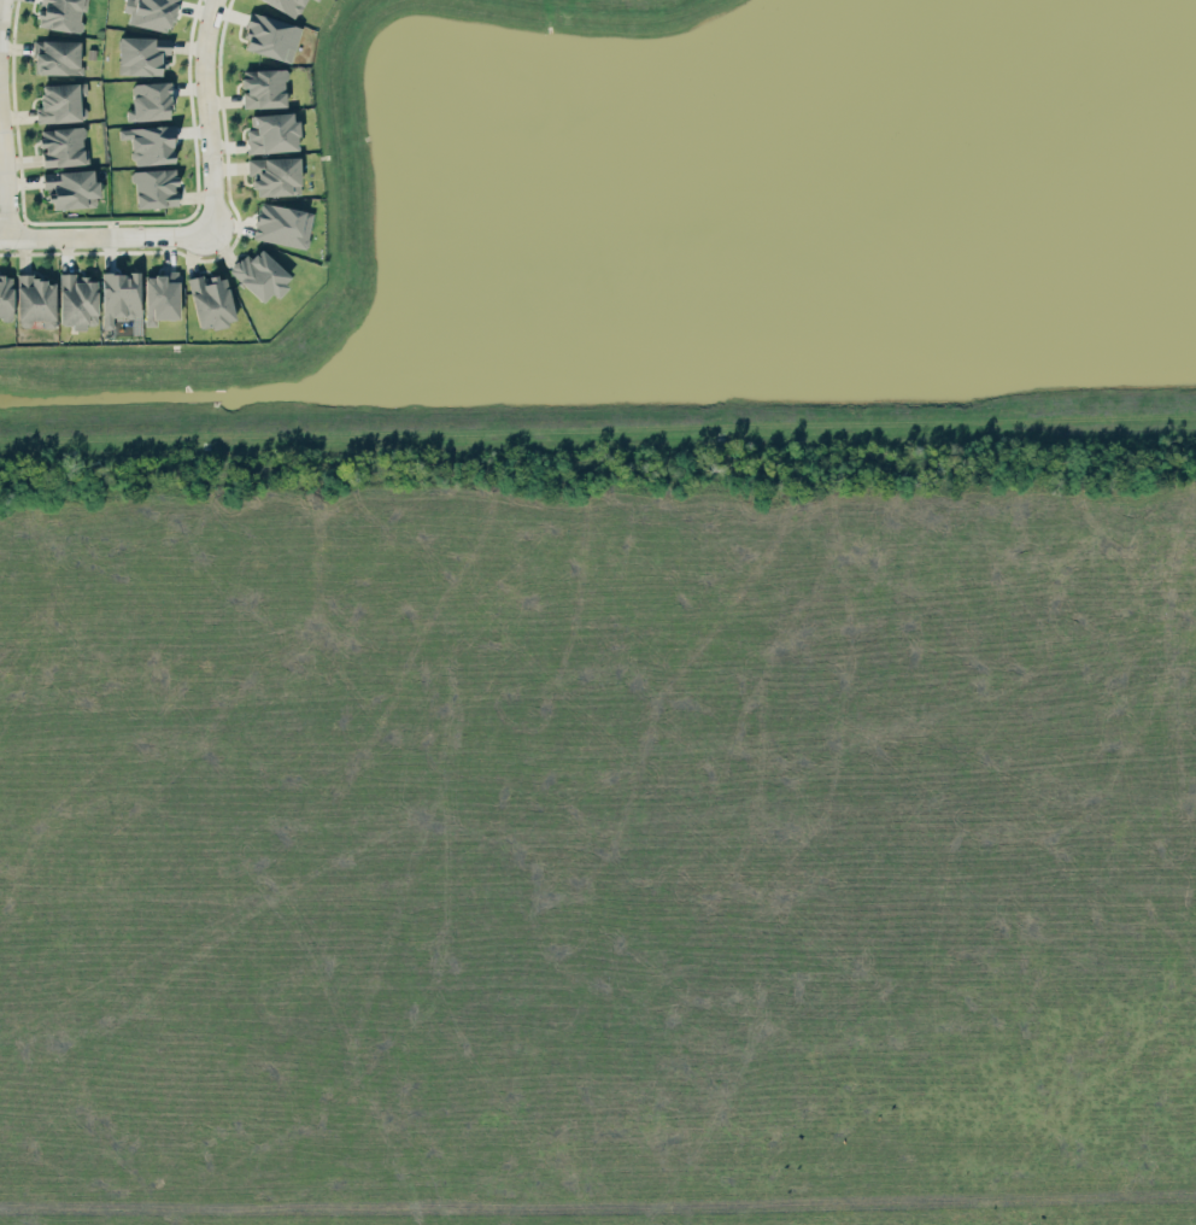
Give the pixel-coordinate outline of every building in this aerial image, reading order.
[(37,28),(81,32),(83,9),(86,10),(87,0),(40,0),(37,28)] [(177,0),(125,0),(123,11),(130,13),(128,24),(170,32),(177,0)] [(295,18),(305,0),(262,0),(295,18)] [(301,27),(252,11),(241,47),(290,63),(301,27)] [(118,74),(161,75),(161,53),(170,54),(170,37),(119,36),(118,74)] [(80,40),(34,39),(33,74),(79,75),(80,40)] [(286,106),(285,68),(241,70),(241,90),(242,90),(243,107),(286,106)] [(126,121),(171,118),(169,81),(131,83),(132,109),(126,109),(126,121)] [(81,121),(79,95),(87,94),(86,82),(41,84),(42,106),(35,106),(36,123),(81,121)] [(253,114),(254,128),(246,129),(247,152),(297,151),(296,113),(253,114)] [(89,163),(88,149),(85,149),(83,126),(39,129),(40,148),(42,148),(43,167),(89,163)] [(132,164),(173,163),(172,126),(119,127),(119,139),(131,139),(132,164)] [(300,195),(299,157),(247,158),(247,174),(253,174),(253,196),(300,195)] [(46,172),(48,209),(99,206),(97,179),(93,180),(93,169),(46,172)] [(135,208),(177,206),(176,185),(176,169),(133,170),(135,208)] [(313,211),(260,202),(253,239),(306,248),(313,211)] [(275,296),(292,278),(260,248),(248,261),(242,255),(228,270),(263,302),(272,292),(275,296)] [(139,272),(102,273),(103,328),(113,328),(113,317),(140,316),(139,272)] [(180,318),(179,272),(144,273),(145,326),(156,325),(156,319),(180,318)] [(188,280),(198,330),(235,322),(225,272),(188,280)] [(54,281),(34,281),(34,273),(16,274),(17,320),(42,320),(43,327),(55,327),(54,281)] [(59,324),(73,324),(73,330),(87,330),(87,324),(97,324),(97,280),(88,280),(88,273),(59,274),(59,324)] [(12,275),(0,275),(0,318),(12,318),(12,275)]
